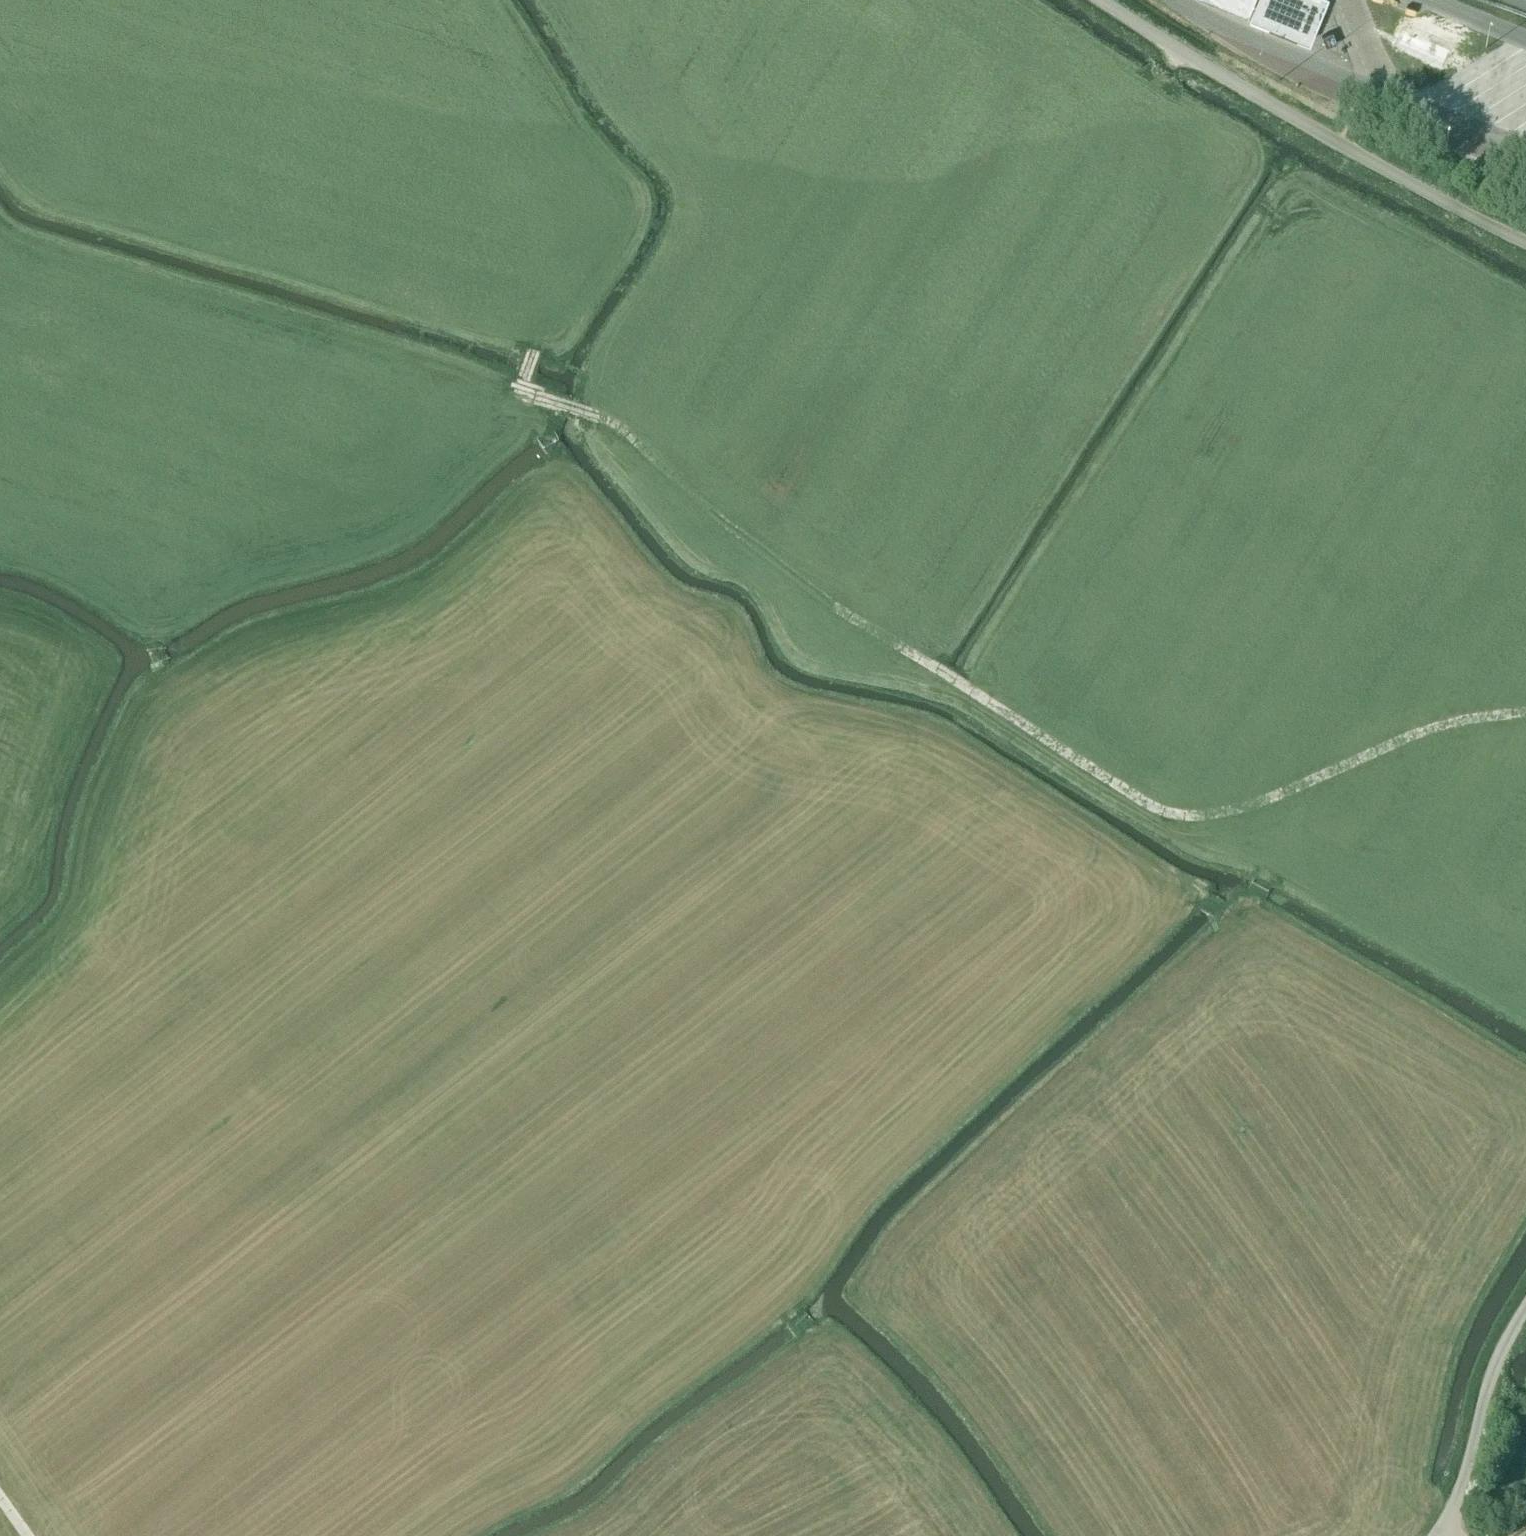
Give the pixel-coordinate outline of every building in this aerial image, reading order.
[(1247,15),(1253,0),(1209,0),(1247,15)] [(1309,43),(1326,0),(1257,0),(1252,14),(1250,18),(1309,43)]
